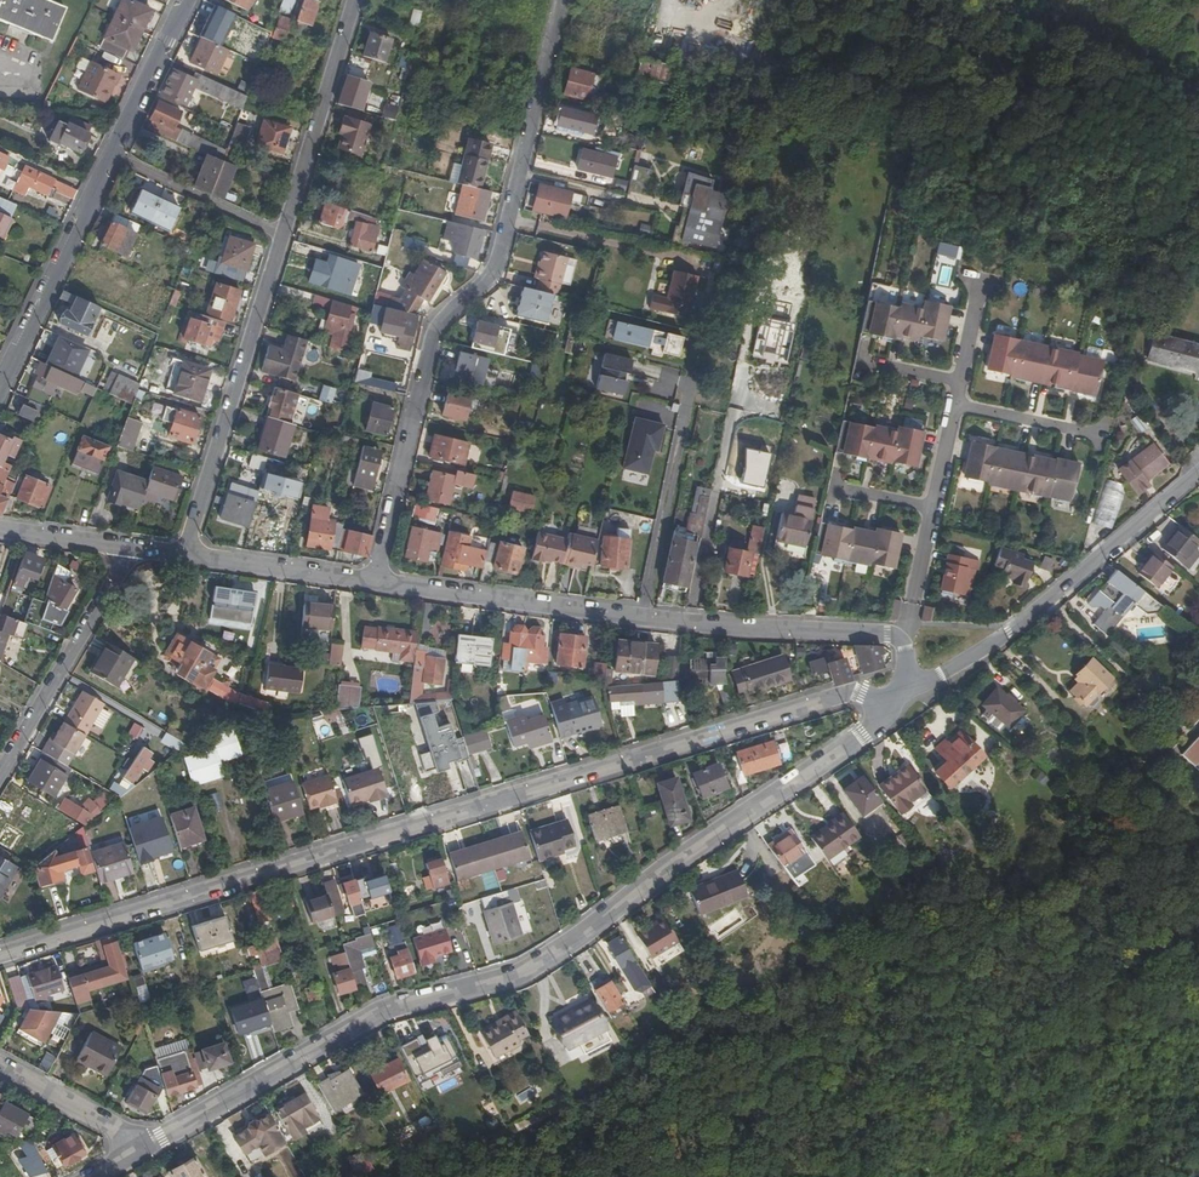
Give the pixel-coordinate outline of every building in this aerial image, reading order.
[(50,39),(64,7),(49,0),(0,0),(0,18),(50,39)] [(102,48),(127,60),(132,50),(137,52),(156,11),(149,8),(153,0),(125,0),(102,48)] [(247,9),(251,0),(229,0),(247,9)] [(272,33),(292,39),(295,27),(289,25),(291,17),(289,16),(295,0),(284,0),(278,16),(272,33)] [(297,22),(303,23),(304,20),(312,22),(319,0),(303,0),(297,22)] [(742,8),(723,10),(725,18),(743,16),(742,8)] [(419,26),(423,12),(417,10),(413,25),(419,26)] [(295,27),(292,39),(298,41),(303,23),(297,22),(295,27)] [(365,56),(386,62),(393,39),(372,32),(365,56)] [(219,73),(229,49),(202,37),(191,61),(219,73)] [(672,85),(676,66),(654,62),(639,59),(634,77),(672,85)] [(108,101),(120,74),(94,61),(81,88),(108,101)] [(192,88),(193,86),(196,78),(174,67),(162,93),(187,104),(194,89),(192,88)] [(564,93),(595,101),(601,76),(571,68),(564,93)] [(244,108),(246,104),(249,95),(243,92),(199,72),(196,78),(193,86),(221,98),(244,108)] [(345,84),(338,105),(361,112),(367,90),(345,84)] [(187,144),(188,145),(193,134),(176,126),(183,111),(157,99),(154,105),(157,107),(152,119),(154,119),(150,128),(187,144)] [(554,127),(576,133),(577,129),(593,133),(599,111),(560,102),(554,127)] [(396,121),(398,111),(396,111),(391,109),(388,120),(396,122),(396,121)] [(246,110),(243,117),(250,119),(252,113),(246,110)] [(58,122),(48,141),(57,145),(59,142),(78,151),(91,125),(70,115),(67,123),(58,122)] [(343,131),(342,136),(338,150),(361,157),(370,126),(343,117),(340,129),(343,131)] [(259,143),(284,151),(292,127),(266,119),(259,143)] [(243,148),(246,149),(252,126),(239,122),(236,129),(231,144),(243,148)] [(193,134),(188,145),(208,154),(225,161),(229,150),(193,134)] [(602,138),(600,149),(616,153),(618,145),(618,142),(602,138)] [(463,163),(458,182),(462,183),(480,187),(490,144),(469,139),(465,155),(470,156),(468,164),(463,163)] [(0,142),(0,169),(4,170),(14,148),(0,142)] [(200,179),(198,186),(222,195),(224,190),(229,191),(243,148),(231,144),(231,145),(229,150),(225,161),(208,154),(204,168),(208,170),(204,180),(200,179)] [(616,153),(600,149),(599,151),(581,146),(575,169),(609,177),(613,158),(614,158),(616,153)] [(636,193),(647,153),(635,150),(633,161),(625,190),(636,193)] [(452,161),(448,179),(458,182),(463,163),(452,161)] [(74,199),(78,190),(26,165),(15,190),(27,196),(31,187),(49,195),(52,189),(74,199)] [(208,170),(204,168),(200,179),(204,180),(208,170)] [(690,207),(683,240),(714,247),(720,223),(726,196),(711,192),(714,178),(688,172),(683,194),(693,196),(690,207)] [(616,179),(613,188),(622,191),(625,182),(616,179)] [(484,223),(492,190),(480,187),(462,183),(454,215),(484,223)] [(579,222),(586,196),(540,185),(534,211),(579,222)] [(151,219),(162,197),(142,188),(132,210),(151,219)] [(673,245),(681,247),(683,240),(690,207),(693,196),(683,194),(680,206),(685,207),(683,215),(681,227),(678,226),(673,245)] [(18,204),(10,200),(0,196),(0,237),(3,238),(18,204)] [(182,206),(162,197),(151,219),(171,229),(182,206)] [(344,208),(325,203),(319,224),(333,229),(338,212),(342,213),(344,208)] [(354,204),(352,211),(373,217),(375,209),(354,204)] [(352,211),(349,219),(356,221),(371,226),(371,224),(373,217),(352,211)] [(50,218),(63,223),(65,218),(53,212),(50,218)] [(143,226),(116,213),(102,245),(128,258),(143,226)] [(477,253),(484,228),(449,219),(445,237),(458,240),(455,251),(457,251),(470,255),(474,257),(477,253)] [(371,226),(356,221),(349,247),(371,253),(378,226),(371,224),(371,226)] [(648,235),(651,226),(641,224),(639,233),(648,235)] [(218,274),(243,282),(256,240),(231,232),(218,274)] [(406,247),(423,253),(427,243),(409,237),(406,247)] [(927,291),(950,297),(963,246),(940,241),(927,291)] [(466,268),(470,255),(457,251),(453,263),(466,268)] [(540,279),(537,291),(551,294),(558,296),(567,258),(544,252),(537,278),(540,279)] [(349,295),(359,263),(330,254),(327,262),(316,259),(309,283),(349,295)] [(392,295),(389,307),(415,313),(422,300),(426,302),(444,272),(422,260),(414,275),(408,272),(401,285),(406,289),(400,297),(392,295)] [(649,308),(687,318),(698,277),(673,271),(666,299),(653,296),(649,308)] [(210,311),(234,319),(243,289),(220,282),(210,311)] [(551,294),(520,287),(517,301),(521,302),(518,316),(545,322),(551,294)] [(79,297),(65,290),(61,299),(75,306),(72,312),(68,311),(62,323),(91,336),(103,309),(94,304),(79,297)] [(97,298),(81,291),(79,297),(94,304),(97,298)] [(389,307),(392,295),(377,292),(374,304),(389,307)] [(314,295),(312,305),(328,308),(329,297),(314,295)] [(868,298),(861,330),(883,335),(883,338),(892,340),(893,337),(903,339),(904,334),(919,337),(919,334),(942,339),(950,304),(927,299),(926,305),(915,302),(914,305),(901,302),(900,305),(868,298)] [(351,304),(335,300),(329,320),(336,323),(331,346),(341,349),(347,351),(359,307),(351,304)] [(409,350),(418,313),(415,313),(389,307),(383,332),(399,335),(396,347),(409,350)] [(221,341),(228,320),(194,309),(185,337),(205,344),(208,336),(216,339),(221,341)] [(471,342),(495,348),(496,343),(494,342),(498,326),(476,321),(471,342)] [(683,337),(617,322),(614,340),(652,349),(651,354),(662,357),(662,353),(679,357),(683,337)] [(308,339),(290,333),(288,342),(272,337),(263,369),(296,379),(308,339)] [(1011,374),(1019,341),(1019,338),(996,333),(988,369),(1011,374)] [(1152,335),(1144,363),(1193,376),(1198,378),(1198,348),(1152,335)] [(213,346),(216,339),(208,336),(205,344),(213,346)] [(61,339),(49,364),(62,370),(66,361),(72,364),(80,348),(61,339)] [(1019,360),(1023,342),(1019,341),(1011,374),(1016,375),(1019,360)] [(1066,386),(1074,353),(1023,342),(1019,360),(1016,375),(1016,378),(1027,381),(1028,378),(1054,383),(1053,387),(1065,390),(1065,386),(1066,386)] [(66,361),(62,370),(73,375),(75,376),(88,351),(80,348),(72,364),(66,361)] [(451,379),(480,386),(485,367),(487,358),(457,351),(451,379)] [(1071,387),(1078,354),(1074,353),(1066,386),(1071,387)] [(632,361),(604,354),(596,389),(624,395),(632,361)] [(1103,361),(1078,354),(1071,387),(1071,389),(1086,392),(1085,395),(1097,398),(1103,361)] [(47,406),(58,383),(50,379),(52,374),(70,382),(73,375),(62,370),(49,364),(39,360),(34,371),(40,375),(30,398),(33,399),(47,406)] [(176,391),(201,398),(210,368),(185,360),(176,391)] [(643,364),(642,374),(659,377),(661,367),(643,364)] [(496,370),(485,367),(480,386),(493,388),(496,370)] [(372,373),(359,370),(356,383),(405,395),(407,386),(371,378),(372,373)] [(133,403),(139,387),(141,383),(112,371),(104,390),(133,403)] [(1193,376),(1191,382),(1198,384),(1198,378),(1193,376)] [(86,391),(95,395),(98,387),(90,383),(86,391)] [(340,383),(334,401),(349,406),(353,387),(340,383)] [(298,391),(277,385),(273,397),(272,397),(270,406),(271,407),(268,414),(269,415),(290,421),(298,391)] [(332,401),(336,388),(323,385),(320,397),(328,400),(332,401)] [(467,400),(446,396),(441,416),(463,421),(467,405),(470,406),(470,407),(475,408),(477,401),(468,398),(467,400)] [(905,396),(902,408),(912,410),(915,398),(905,396)] [(47,406),(33,399),(26,417),(41,423),(48,407),(47,406)] [(366,430),(386,435),(392,407),(372,402),(366,430)] [(169,434),(192,441),(193,436),(197,438),(202,423),(199,421),(201,415),(167,404),(162,417),(173,421),(169,434)] [(123,430),(121,439),(118,443),(133,448),(143,420),(129,415),(123,430)] [(285,454),(294,422),(290,421),(269,415),(260,447),(285,454)] [(842,418),(835,450),(856,454),(855,457),(875,462),(877,457),(914,465),(922,430),(899,424),(898,427),(887,425),(887,428),(862,422),(842,418)] [(664,425),(635,419),(624,470),(649,475),(655,445),(660,446),(664,425)] [(4,456),(12,459),(20,441),(0,432),(0,464),(4,456)] [(110,445),(85,435),(73,462),(99,472),(110,445)] [(359,446),(360,439),(343,435),(342,443),(359,446)] [(428,458),(461,465),(467,443),(433,436),(428,458)] [(1135,493),(1143,486),(1140,482),(1146,477),(1168,459),(1151,439),(1116,469),(1135,493)] [(987,481),(994,448),(995,446),(972,440),(964,476),(987,481)] [(381,450),(362,445),(352,484),(371,489),(377,468),(380,456),(381,450)] [(992,483),(999,449),(994,448),(987,481),(992,483)] [(1044,494),(1051,461),(999,449),(992,483),(992,486),(1003,488),(1003,485),(1032,491),(1031,495),(1042,498),(1043,494),(1044,494)] [(269,458),(248,451),(244,464),(265,471),(269,458)] [(21,467),(19,472),(26,475),(35,455),(28,452),(21,467)] [(385,457),(380,456),(377,468),(382,469),(385,457)] [(1056,459),(1056,462),(1049,495),(1062,498),(1061,501),(1072,504),(1081,464),(1056,459)] [(1049,495),(1056,462),(1051,461),(1044,494),(1049,495)] [(148,480),(141,503),(151,505),(156,493),(173,497),(180,473),(153,466),(148,480)] [(262,489),(298,498),(302,484),(286,480),(289,471),(274,466),(271,476),(267,474),(262,489)] [(6,479),(14,483),(19,472),(15,470),(11,468),(6,479)] [(122,501),(139,507),(141,503),(148,480),(120,471),(109,500),(121,504),(122,501)] [(14,483),(13,486),(9,496),(38,507),(48,484),(26,475),(19,472),(14,483)] [(426,502),(448,507),(455,478),(433,473),(426,502)] [(1140,482),(1143,486),(1149,482),(1146,477),(1140,482)] [(1107,480),(1093,523),(1112,529),(1126,486),(1107,480)] [(0,513),(9,496),(13,486),(5,483),(3,486),(0,484),(0,513)] [(48,484),(38,507),(43,508),(53,486),(48,484)] [(699,535),(704,512),(709,488),(695,485),(686,531),(695,534),(699,535)] [(508,504),(531,509),(534,492),(512,487),(508,504)] [(816,503),(818,491),(800,488),(798,500),(816,503)] [(220,517),(249,526),(255,502),(228,494),(220,517)] [(791,498),(789,508),(804,511),(804,516),(814,517),(816,503),(798,500),(791,498)] [(336,547),(342,527),(343,520),(327,518),(330,504),(312,502),(305,542),(336,547)] [(439,511),(415,505),(412,519),(436,524),(439,511)] [(804,511),(789,508),(783,507),(776,541),(807,548),(814,517),(804,516),(804,511)] [(819,520),(812,552),(833,557),(832,559),(843,562),(844,560),(854,562),(855,559),(879,564),(891,567),(897,542),(899,532),(876,526),(876,527),(867,525),(866,530),(826,521),(819,520)] [(753,576),(758,552),(759,544),(763,525),(753,524),(747,550),(729,546),(724,570),(753,576)] [(1179,563),(1198,540),(1177,524),(1159,547),(1179,563)] [(619,525),(618,535),(628,536),(630,526),(619,525)] [(404,556),(425,560),(427,550),(435,551),(439,532),(412,526),(404,556)] [(336,547),(336,550),(367,557),(373,534),(342,527),(336,547)] [(565,541),(559,566),(578,570),(579,566),(589,568),(598,534),(568,527),(565,541)] [(684,591),(695,534),(686,531),(673,529),(661,580),(676,583),(674,589),(684,591)] [(463,561),(482,566),(486,549),(467,544),(469,536),(449,530),(441,564),(461,568),(463,561)] [(537,534),(530,564),(540,567),(541,562),(559,566),(565,541),(537,534)] [(628,536),(618,535),(603,534),(600,564),(626,567),(630,536),(628,536)] [(493,566),(515,571),(521,546),(499,540),(499,543),(489,540),(485,558),(494,561),(493,566)] [(1012,581),(1023,584),(1030,561),(1020,558),(1021,554),(996,547),(992,565),(1001,567),(999,573),(1013,577),(1012,581)] [(13,585),(23,588),(29,573),(38,577),(43,563),(34,560),(36,554),(25,550),(18,570),(13,585)] [(1152,585),(1169,565),(1151,551),(1135,571),(1152,585)] [(939,589),(966,595),(969,585),(970,585),(974,569),(976,569),(978,560),(947,553),(939,589)] [(43,563),(45,558),(36,554),(34,560),(43,563)] [(1053,559),(1043,555),(1038,566),(1048,571),(1053,559)] [(73,570),(58,561),(45,597),(64,609),(75,589),(68,584),(65,583),(73,570)] [(1150,608),(1150,597),(1112,567),(1085,599),(1091,604),(1098,603),(1104,609),(1105,618),(1113,624),(1121,615),(1122,617),(1134,604),(1140,609),(1150,608)] [(76,572),(73,570),(65,583),(68,584),(76,572)] [(660,586),(674,589),(676,583),(661,580),(660,586)] [(11,590),(21,593),(23,588),(13,585),(11,590)] [(804,607),(815,609),(820,587),(809,585),(804,607)] [(75,589),(64,609),(67,611),(79,592),(75,589)] [(256,595),(214,589),(210,618),(252,624),(256,595)] [(168,606),(172,603),(172,598),(167,596),(164,599),(164,604),(168,606)] [(64,609),(45,597),(43,601),(33,597),(26,620),(51,629),(53,622),(59,625),(67,611),(64,609)] [(885,616),(894,618),(898,599),(890,597),(885,616)] [(333,631),(335,606),(307,602),(304,626),(333,631)] [(919,619),(928,622),(931,607),(922,604),(919,619)] [(18,618),(0,612),(0,613),(0,659),(4,661),(7,654),(2,651),(8,635),(24,640),(30,624),(17,619),(18,618)] [(416,643),(418,630),(377,625),(377,627),(363,626),(361,644),(374,646),(375,648),(393,650),(392,659),(400,660),(401,658),(414,659),(416,648),(416,643)] [(523,660),(526,630),(524,630),(524,628),(522,625),(516,625),(513,626),(512,629),(509,628),(508,644),(503,644),(502,657),(503,657),(511,658),(519,659),(523,660)] [(529,631),(526,630),(523,660),(528,660),(545,661),(546,648),(541,648),(543,632),(540,632),(540,629),(538,627),(532,626),(530,628),(529,631)] [(556,662),(582,665),(585,634),(559,631),(556,662)] [(472,636),(457,635),(454,663),(489,667),(492,639),(472,637),(472,636)] [(204,686),(213,670),(219,659),(195,645),(197,641),(191,639),(187,646),(174,638),(169,648),(169,654),(178,659),(175,663),(172,668),(199,684),(198,686),(201,688),(203,686),(204,686)] [(1120,657),(1126,650),(1113,639),(1107,646),(1120,657)] [(615,669),(652,674),(656,644),(618,640),(615,669)] [(136,659),(111,643),(93,672),(118,688),(136,659)] [(445,646),(427,644),(427,649),(426,653),(444,656),(445,646)] [(855,646),(862,671),(878,666),(876,655),(883,653),(881,646),(855,646)] [(416,648),(414,659),(413,664),(424,665),(423,677),(412,675),(410,688),(409,694),(409,700),(409,703),(420,702),(420,694),(422,680),(441,682),(444,656),(426,653),(427,649),(416,648)] [(725,659),(725,652),(705,651),(704,657),(701,656),(701,663),(713,664),(713,658),(725,659)] [(178,659),(169,654),(167,658),(175,663),(178,659)] [(731,670),(738,693),(788,677),(781,654),(731,670)] [(830,669),(834,683),(850,677),(844,656),(827,661),(825,654),(808,659),(813,673),(830,669)] [(677,680),(680,657),(667,655),(664,681),(667,681),(677,680)] [(715,682),(725,680),(723,674),(725,659),(713,658),(713,664),(701,663),(701,656),(691,656),(689,680),(711,682),(715,682)] [(1096,694),(1113,677),(1090,656),(1075,672),(1083,680),(1072,693),(1084,704),(1093,704),(1098,700),(1096,694)] [(510,669),(511,658),(503,657),(501,668),(510,669)] [(522,672),(523,660),(519,659),(511,658),(510,669),(510,671),(522,672)] [(266,682),(299,686),(303,665),(269,660),(266,682)] [(606,667),(606,663),(594,661),(593,670),(589,669),(588,673),(605,675),(606,667)] [(217,672),(213,670),(204,686),(207,688),(217,672)] [(675,704),(685,702),(677,680),(667,681),(675,704)] [(607,697),(608,700),(624,699),(625,703),(634,702),(634,698),(644,697),(643,683),(608,686),(607,697)] [(337,708),(359,706),(361,689),(339,686),(337,708)] [(722,706),(732,703),(727,686),(716,688),(722,706)] [(993,710),(1009,724),(1022,709),(996,687),(983,702),(987,706),(982,712),(987,716),(993,710)] [(239,696),(238,702),(253,707),(254,695),(240,691),(239,696)] [(451,691),(439,692),(440,700),(450,699),(451,691)] [(105,704),(84,692),(66,723),(87,735),(105,704)] [(420,694),(420,702),(433,701),(440,700),(439,692),(420,694)] [(507,694),(496,695),(496,699),(499,710),(510,707),(507,694)] [(549,701),(559,735),(603,721),(594,694),(566,702),(564,696),(549,701)] [(254,695),(253,707),(274,713),(277,702),(254,695)] [(312,722),(322,720),(319,710),(310,712),(312,722)] [(431,714),(435,725),(443,723),(439,711),(431,714)] [(512,740),(526,735),(532,733),(534,739),(536,745),(552,739),(543,714),(527,719),(525,713),(505,720),(512,740)] [(59,732),(47,752),(69,765),(87,735),(66,723),(65,722),(59,732)] [(137,738),(142,727),(132,722),(127,734),(137,738)] [(191,739),(169,726),(166,731),(171,734),(186,744),(191,739)] [(490,747),(484,728),(462,736),(467,753),(472,753),(490,747)] [(211,736),(215,748),(217,748),(221,761),(222,761),(222,762),(242,756),(233,729),(211,736)] [(1172,734),(1166,729),(1161,735),(1167,740),(1172,734)] [(1179,752),(1193,764),(1198,759),(1198,729),(1179,752)] [(55,730),(43,750),(45,751),(47,752),(59,732),(55,730)] [(960,730),(946,743),(948,746),(943,751),(948,757),(945,760),(935,770),(948,784),(981,753),(960,730)] [(165,745),(176,752),(186,744),(171,734),(165,745)] [(360,736),(366,768),(378,766),(372,734),(360,736)] [(948,746),(946,743),(942,740),(934,748),(945,760),(948,757),(943,751),(948,746)] [(728,754),(738,785),(744,783),(741,775),(777,763),(769,741),(728,754)] [(125,776),(133,781),(152,749),(144,744),(125,776)] [(217,748),(215,748),(215,749),(185,759),(193,786),(226,775),(222,762),(222,761),(221,761),(217,748)] [(47,752),(45,751),(29,778),(54,793),(71,767),(69,765),(47,752)] [(690,774),(700,795),(724,784),(714,763),(690,774)] [(325,801),(326,804),(337,801),(326,764),(303,771),(305,779),(303,780),(310,806),(318,804),(325,801)] [(368,798),(369,801),(387,795),(378,767),(341,778),(349,803),(368,798)] [(160,778),(158,772),(157,769),(156,768),(135,785),(139,790),(148,784),(149,786),(160,778)] [(166,783),(161,768),(157,769),(158,772),(160,778),(162,784),(166,783)] [(291,770),(262,780),(265,788),(294,779),(291,770)] [(930,793),(912,771),(885,791),(906,820),(917,812),(913,806),(930,793)] [(881,800),(862,774),(842,789),(861,814),(881,800)] [(657,782),(669,825),(690,819),(676,776),(657,782)] [(265,788),(274,819),(303,810),(294,779),(265,788)] [(114,780),(109,788),(120,794),(124,786),(114,780)] [(136,795),(131,788),(124,794),(120,796),(121,800),(122,804),(136,795)] [(14,810),(23,794),(14,789),(5,805),(14,810)] [(103,809),(112,801),(105,791),(94,800),(103,809)] [(87,823),(98,815),(81,804),(66,795),(59,806),(87,823)] [(98,815),(104,810),(103,809),(94,800),(90,797),(81,804),(98,815)] [(585,816),(593,842),(628,831),(620,805),(585,816)] [(194,808),(171,815),(181,850),(204,843),(194,808)] [(648,808),(639,811),(642,820),(651,817),(648,808)] [(861,836),(844,814),(811,838),(827,861),(861,836)] [(528,829),(536,857),(574,845),(564,818),(528,829)] [(4,847),(11,835),(13,831),(0,823),(0,845),(4,847)] [(81,847),(90,843),(84,825),(76,832),(81,847)] [(790,828),(767,845),(781,863),(792,855),(803,847),(790,828)] [(502,838),(521,833),(520,830),(502,836),(502,838)] [(483,841),(491,867),(529,856),(521,833),(502,838),(502,836),(483,841)] [(94,857),(101,881),(134,870),(123,834),(91,845),(94,857)] [(16,854),(24,842),(11,835),(4,847),(16,854)] [(456,878),(491,867),(483,841),(466,846),(467,849),(449,855),(456,878)] [(35,872),(39,885),(65,876),(62,867),(94,857),(91,845),(90,843),(81,847),(58,854),(57,848),(35,865),(35,872)] [(154,873),(176,867),(170,845),(147,851),(154,873)] [(448,851),(449,855),(467,849),(466,846),(448,851)] [(16,864),(0,854),(0,895),(11,877),(8,876),(16,864)] [(797,861),(792,855),(781,863),(785,869),(797,861)] [(426,873),(430,885),(446,880),(439,858),(424,863),(426,873)] [(398,877),(393,862),(380,867),(385,881),(398,877)] [(699,911),(746,892),(737,868),(689,886),(699,911)] [(425,887),(430,885),(426,873),(421,875),(425,887)] [(330,908),(332,913),(340,910),(331,880),(323,883),(324,888),(330,908)] [(354,920),(364,917),(354,882),(342,886),(344,892),(348,908),(350,907),(354,920)] [(396,890),(399,898),(413,893),(410,885),(396,890)] [(380,901),(387,899),(384,886),(377,889),(380,901)] [(315,914),(330,908),(324,888),(303,895),(309,916),(315,914)] [(270,917),(261,889),(250,892),(259,920),(270,917)] [(519,935),(505,889),(499,891),(478,898),(493,943),(519,935)] [(335,923),(332,913),(330,908),(315,914),(320,928),(335,923)] [(191,925),(199,950),(232,940),(224,914),(191,925)] [(682,949),(661,916),(650,923),(652,927),(646,930),(635,937),(653,967),(682,949)] [(405,952),(406,951),(398,925),(383,930),(385,940),(390,956),(405,952)] [(411,937),(418,964),(437,958),(436,953),(449,948),(443,927),(411,937)] [(359,949),(373,945),(372,944),(369,934),(368,931),(362,933),(340,939),(342,948),(345,958),(348,966),(354,987),(356,994),(359,994),(357,986),(365,984),(360,966),(363,965),(360,956),(359,949)] [(141,969),(173,959),(164,932),(131,942),(141,969)] [(382,947),(377,932),(369,934),(372,944),(373,945),(374,949),(382,947)] [(618,933),(605,941),(633,985),(639,987),(643,994),(652,988),(618,933)] [(70,981),(79,1011),(94,1009),(89,989),(126,978),(125,976),(130,975),(117,935),(102,939),(109,965),(82,974),(83,978),(70,981)] [(262,965),(284,959),(276,936),(270,937),(271,939),(247,946),(248,948),(250,955),(260,953),(262,961),(253,963),(254,967),(262,965)] [(102,962),(67,973),(70,981),(83,978),(82,974),(109,965),(102,939),(96,941),(102,962)] [(373,945),(359,949),(360,956),(375,952),(374,949),(373,945)] [(345,958),(342,948),(332,951),(334,961),(345,958)] [(411,972),(405,952),(390,956),(389,956),(395,976),(411,972)] [(297,969),(293,956),(287,958),(291,971),(297,969)] [(29,1007),(52,1009),(47,992),(63,987),(56,965),(27,974),(31,987),(23,990),(28,1004),(29,1007)] [(288,1009),(298,1006),(291,983),(270,990),(262,965),(254,967),(262,993),(271,1020),(274,1029),(292,1024),(288,1009)] [(337,992),(354,987),(348,966),(331,972),(337,992)] [(8,980),(16,1007),(28,1004),(23,990),(19,977),(8,980)] [(304,988),(316,985),(314,977),(302,981),(304,988)] [(622,998),(608,977),(593,987),(607,1008),(622,998)] [(145,983),(135,986),(138,1001),(148,999),(145,983)] [(322,1002),(316,985),(304,988),(310,1005),(322,1002)] [(271,1020),(262,993),(228,1004),(236,1029),(237,1032),(246,1029),(271,1020)] [(142,1012),(157,1008),(154,999),(140,1003),(142,1012)] [(581,1042),(588,1054),(613,1039),(591,1003),(569,1016),(566,1013),(555,1020),(571,1047),(581,1042)] [(29,1010),(20,1028),(43,1041),(60,1010),(52,1009),(29,1007),(29,1010)] [(506,1022),(482,1035),(491,1050),(494,1048),(499,1057),(511,1050),(521,1045),(519,1041),(529,1035),(516,1013),(505,1019),(506,1022)] [(249,1039),(246,1029),(237,1032),(236,1029),(233,1029),(237,1042),(249,1039)] [(77,1057),(107,1072),(120,1045),(90,1030),(77,1057)] [(417,1038),(399,1046),(420,1092),(462,1073),(443,1031),(419,1042),(417,1038)] [(491,1050),(482,1035),(480,1036),(496,1067),(515,1057),(511,1050),(499,1057),(494,1048),(491,1050)] [(157,1059),(185,1050),(188,1059),(192,1058),(186,1038),(153,1048),(156,1056),(157,1059)] [(203,1048),(207,1067),(229,1061),(225,1042),(203,1048)] [(157,1059),(156,1056),(142,1048),(139,1053),(158,1064),(157,1059)] [(203,1048),(193,1051),(195,1058),(199,1069),(207,1067),(203,1048)] [(158,1064),(167,1093),(177,1090),(178,1091),(196,1085),(188,1059),(185,1050),(157,1059),(158,1064)] [(196,1085),(204,1082),(199,1069),(195,1058),(192,1058),(188,1059),(196,1085)] [(410,1080),(399,1058),(369,1072),(379,1095),(410,1080)] [(369,1103),(349,1069),(331,1080),(329,1077),(318,1084),(338,1120),(369,1103)] [(158,1088),(137,1076),(127,1097),(146,1109),(158,1088)] [(273,1109),(275,1112),(295,1100),(293,1097),(273,1109)] [(295,1100),(275,1112),(284,1128),(286,1127),(293,1139),(304,1132),(301,1126),(318,1117),(306,1097),(296,1103),(295,1100)] [(5,1101),(3,1105),(12,1110),(15,1106),(5,1101)] [(3,1105),(0,1111),(0,1130),(5,1132),(7,1129),(16,1133),(19,1128),(29,1134),(33,1132),(40,1119),(15,1106),(12,1110),(3,1105)] [(269,1116),(234,1138),(246,1156),(259,1148),(264,1156),(286,1143),(269,1116)] [(301,1126),(304,1132),(321,1123),(318,1117),(301,1126)] [(438,1127),(434,1118),(424,1123),(428,1132),(438,1127)] [(519,1128),(516,1123),(510,1126),(513,1132),(519,1128)] [(52,1145),(53,1146),(58,1155),(64,1164),(84,1152),(72,1133),(52,1145)] [(58,1155),(53,1146),(46,1150),(51,1158),(58,1155)] [(352,1164),(360,1159),(357,1154),(347,1159),(350,1164),(352,1164)] [(170,1176),(202,1176),(191,1157),(166,1171),(170,1176)] [(302,1176),(295,1162),(288,1166),(294,1176),(301,1176),(302,1176)]
